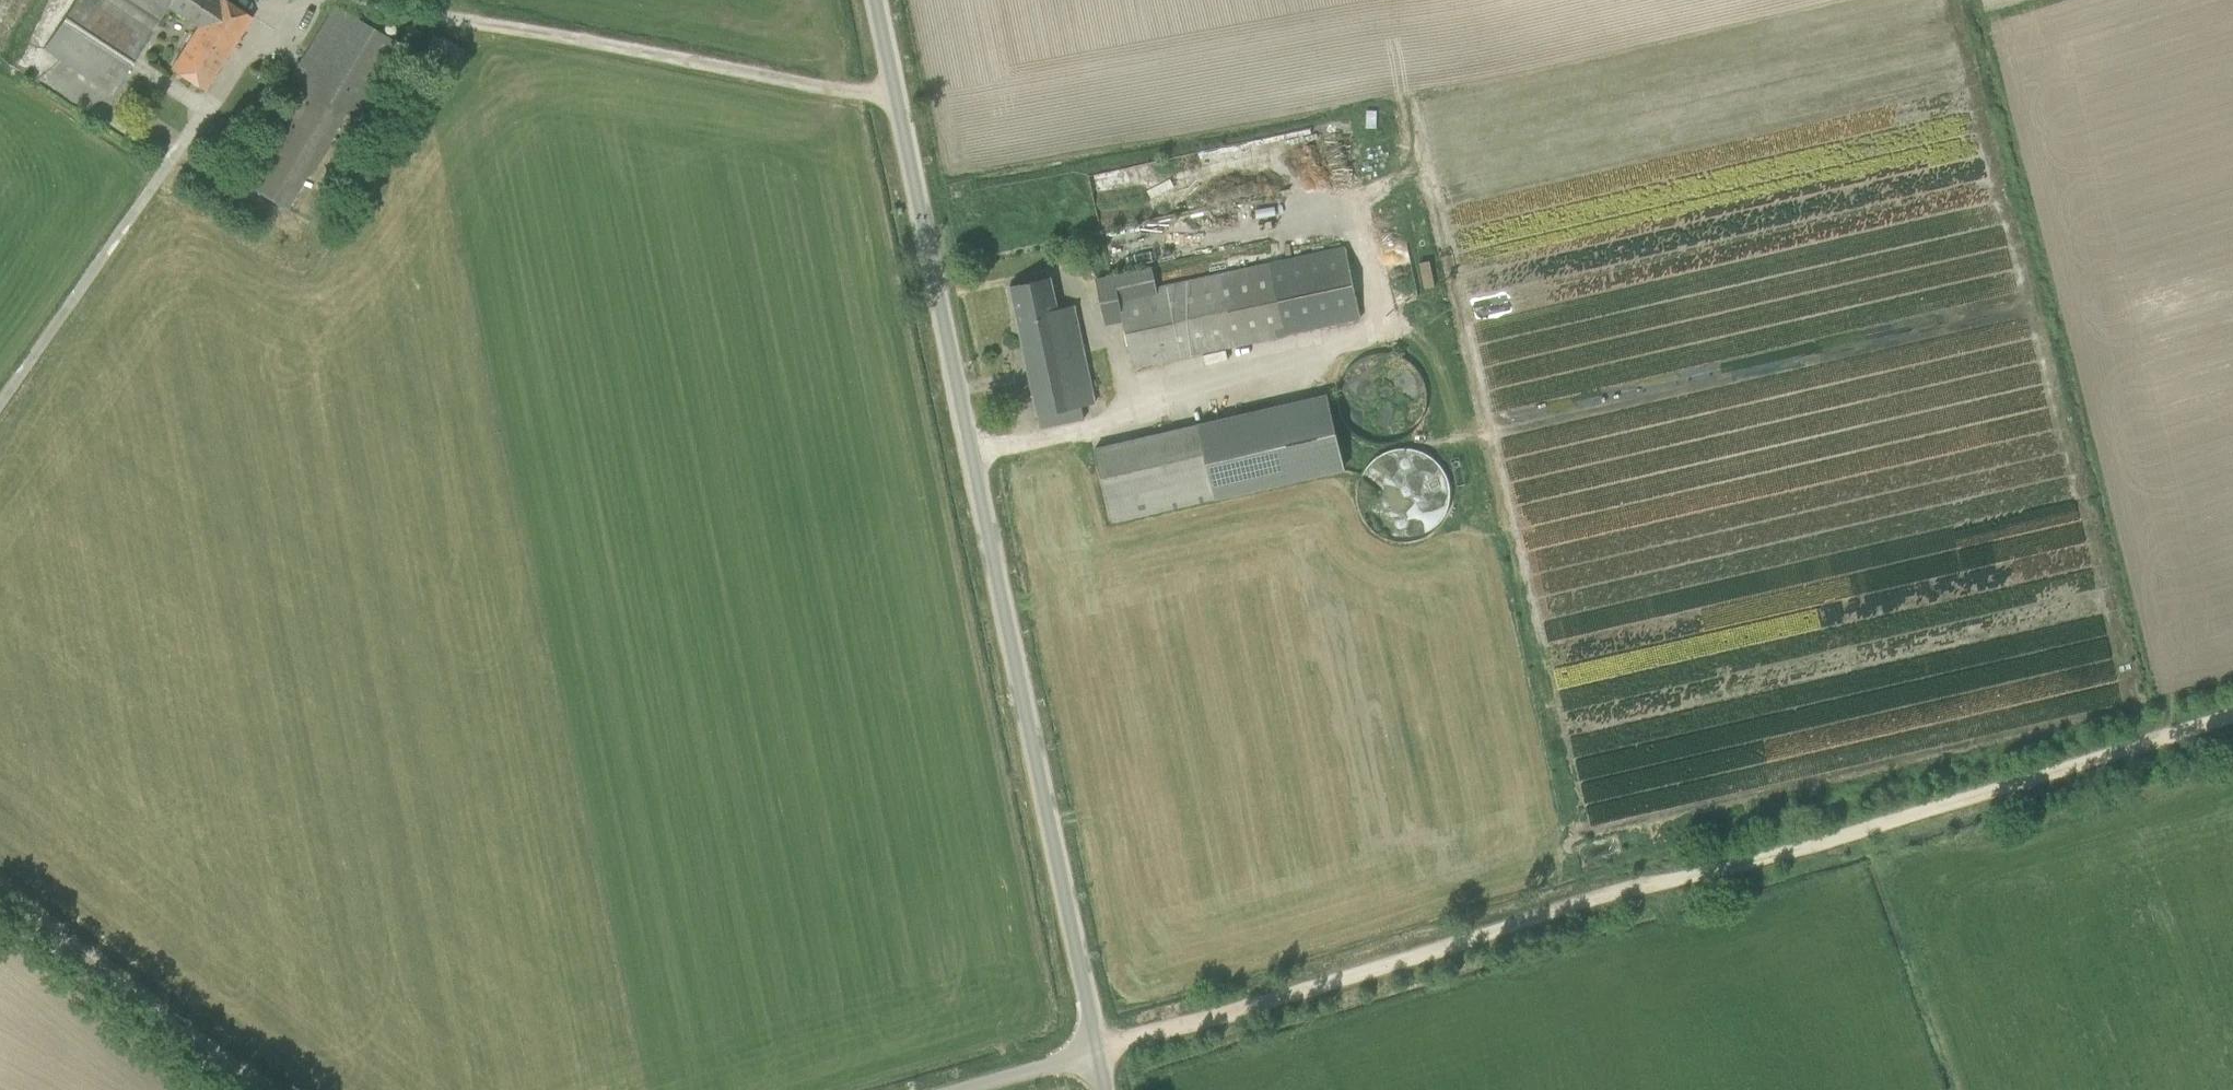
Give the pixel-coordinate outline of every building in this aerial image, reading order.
[(44,48),(112,93),(151,32),(144,28),(152,14),(160,19),(167,8),(197,27),(171,69),(204,90),(251,17),(226,0),(75,0),(44,48)] [(300,87),(242,184),(284,209),(285,210),(286,209),(344,113),(353,119),(399,44),(334,5),(289,80),(300,87)] [(1280,132),(1281,141),(1309,138),(1308,129),(1280,132)] [(1152,267),(1097,280),(1106,322),(1123,319),(1134,368),(1360,319),(1345,246),(1156,286),(1152,267)] [(1041,427),(1084,418),(1082,404),(1096,401),(1075,305),(1058,309),(1051,277),(1010,285),(1041,427)] [(1198,424),(1094,449),(1111,521),(1215,497),(1345,468),(1328,394),(1198,424)]
